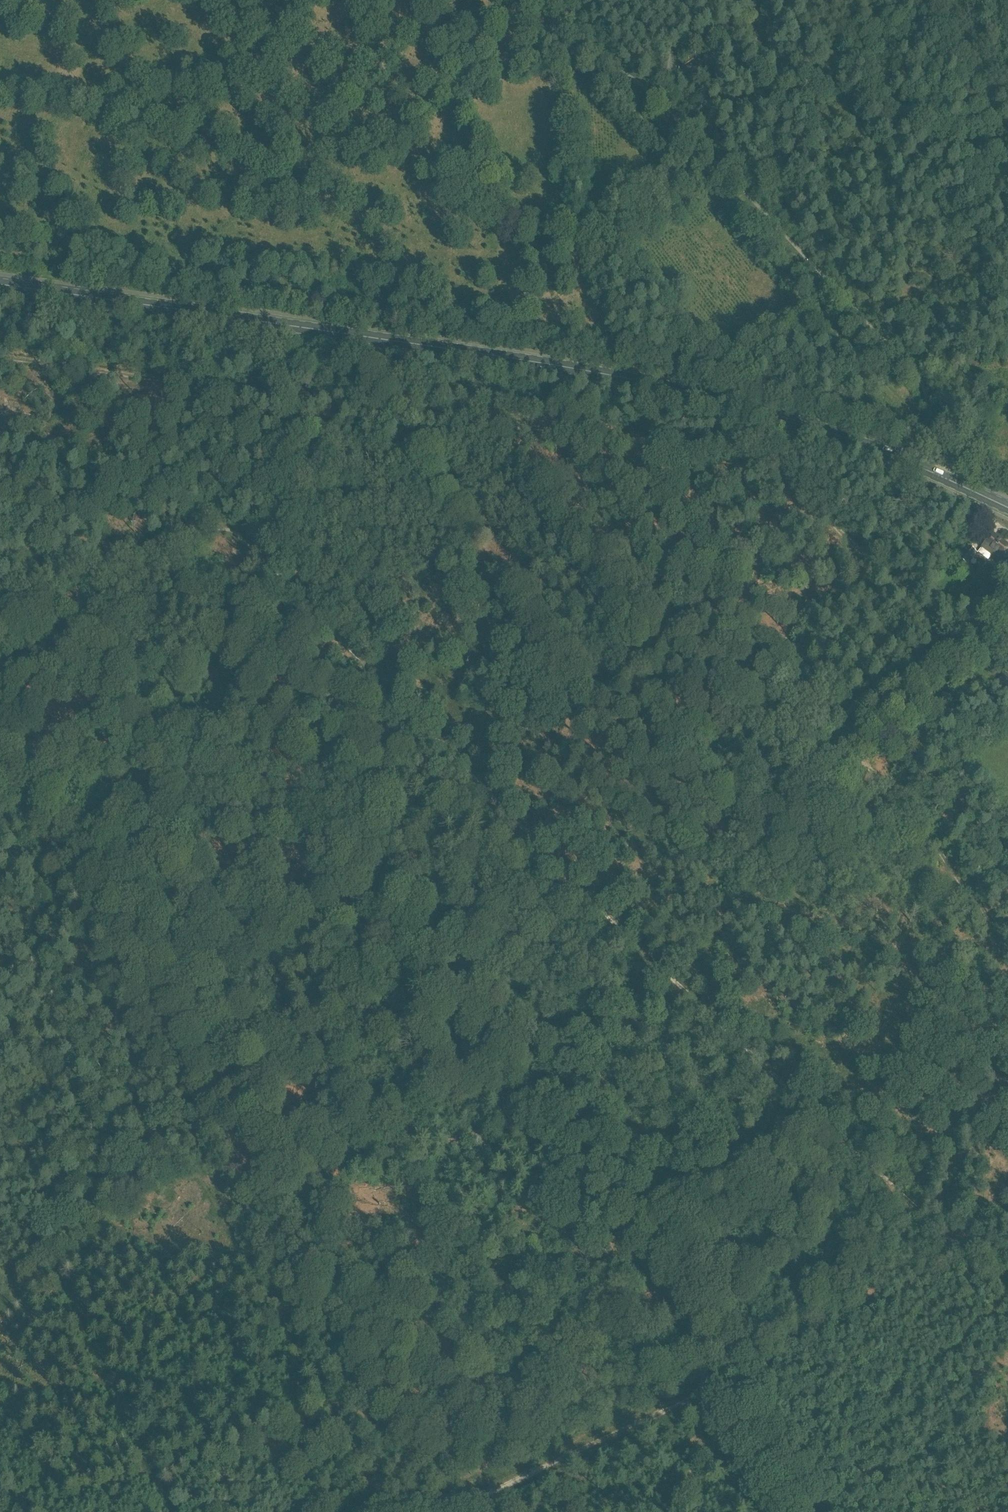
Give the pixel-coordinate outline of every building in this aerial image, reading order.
[(969,545),(959,558),(967,564),(976,550),(969,545)] [(978,597),(971,603),(978,611),(985,604),(978,597)] [(1006,673),(998,681),(1007,691),(1007,690),(1007,675),(1006,673)]
